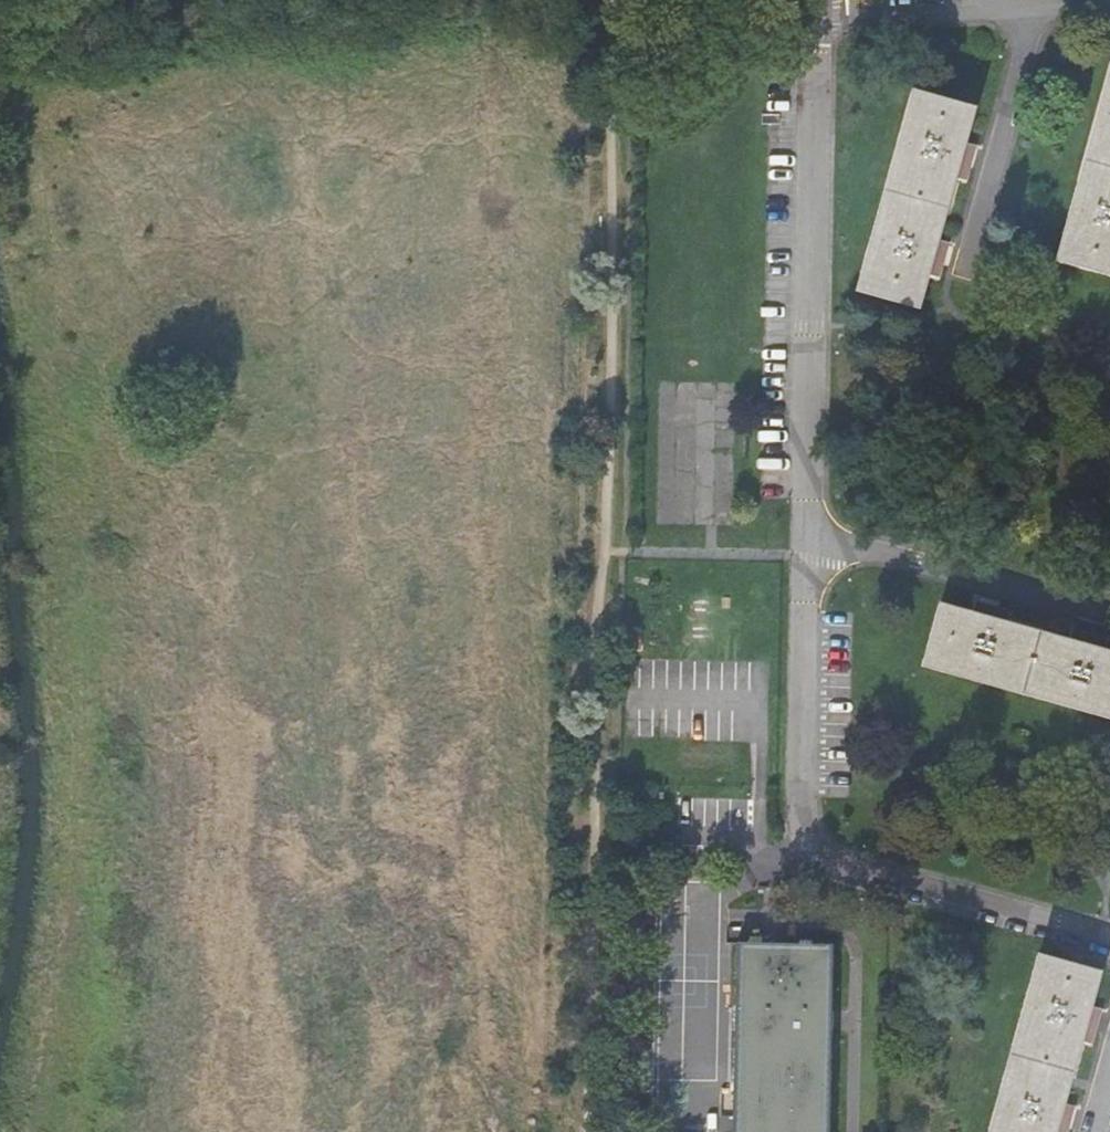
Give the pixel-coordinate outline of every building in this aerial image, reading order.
[(1055,259),(1109,274),(1109,68),(1077,184),(1055,259)] [(911,93),(857,289),(914,304),(922,277),(933,279),(942,247),(932,244),(952,173),(963,175),(972,143),(961,140),(969,109),(911,93)] [(923,664),(945,670),(1109,716),(1109,655),(1101,652),(1103,642),(1072,633),(1069,643),(1004,625),(1006,614),(973,605),(971,615),(939,607),(923,664)] [(737,1032),(734,1131),(826,1131),(828,1004),(829,945),(738,942),(737,1003),(737,1032)] [(1038,958),(988,1131),(1062,1131),(1069,1107),(1059,1104),(1078,1038),(1088,1040),(1096,1008),(1087,1006),(1095,973),(1038,958)]
